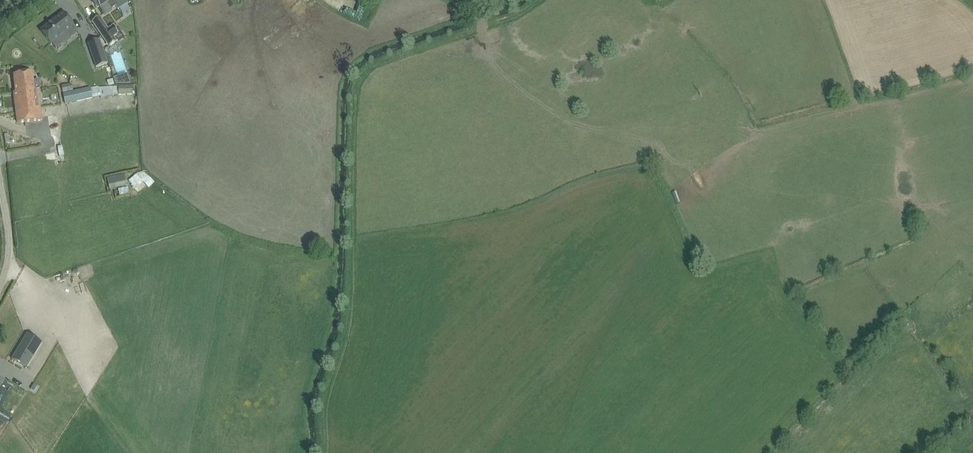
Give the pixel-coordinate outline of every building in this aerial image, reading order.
[(94,1),(95,4),(96,4),(98,7),(99,6),(100,8),(108,2),(112,9),(116,6),(118,9),(128,2),(126,0),(93,0),(94,1)] [(64,12),(40,30),(51,45),(52,44),(60,37),(64,42),(67,40),(68,39),(71,37),(78,32),(74,27),(75,27),(64,12)] [(113,26),(108,29),(100,16),(92,22),(109,47),(117,41),(113,37),(118,33),(113,26)] [(100,39),(88,43),(96,67),(108,63),(100,39)] [(39,79),(33,80),(32,72),(13,75),(16,92),(35,90),(38,89),(40,89),(39,79)] [(128,74),(115,79),(117,85),(132,85),(128,74)] [(71,83),(62,86),(63,92),(73,90),(71,83)] [(97,86),(63,94),(66,104),(100,96),(98,87),(97,86)] [(132,86),(118,87),(118,95),(133,95),(133,91),(132,86)] [(16,113),(32,111),(31,107),(40,106),(38,89),(35,90),(16,92),(14,92),(16,113)] [(16,113),(18,123),(42,120),(40,106),(31,107),(32,111),(16,113)] [(142,180),(149,188),(154,182),(144,171),(143,172),(138,173),(129,181),(134,187),(142,180)] [(109,190),(128,186),(125,173),(106,177),(109,190)] [(42,342),(27,333),(12,359),(26,368),(42,342)]
